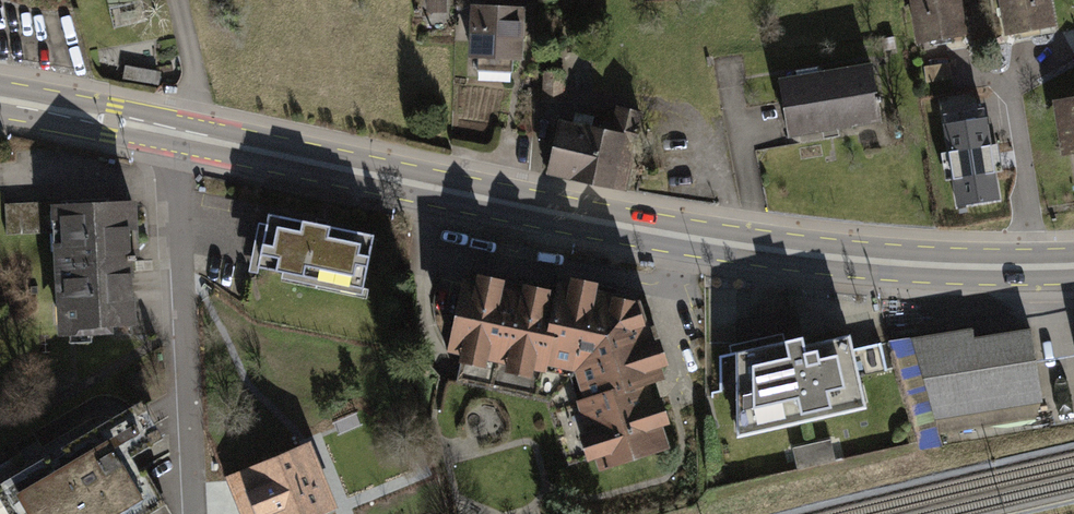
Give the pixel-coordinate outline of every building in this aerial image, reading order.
[(138,0),(109,0),(115,31),(143,26),(138,0)] [(915,4),(922,54),(972,46),(965,0),(943,0),(915,4)] [(1002,1),(1009,45),(1059,38),(1054,0),(1011,0),(1002,1)] [(529,16),(474,13),(472,66),(526,69),(529,16)] [(872,74),(781,87),(790,148),(881,134),(872,74)] [(1057,110),(1065,167),(1073,165),(1073,107),(1057,110)] [(644,122),(618,116),(613,141),(639,146),(644,122)] [(1000,211),(995,119),(950,122),(955,214),(1000,211)] [(613,141),(561,129),(549,184),(626,201),(639,146),(613,141)] [(135,198),(55,200),(59,332),(139,329),(135,198)] [(8,204),(9,233),(54,231),(52,201),(8,204)] [(383,242),(264,217),(251,283),(369,308),(383,242)] [(557,291),(464,274),(448,353),(542,371),(543,363),(557,291)] [(560,276),(557,291),(543,363),(571,369),(582,397),(649,376),(663,373),(639,295),(560,276)] [(940,419),(1043,403),(1032,330),(976,339),(975,329),(891,340),(921,451),(941,447),(940,419)] [(736,437),(868,409),(851,330),(806,340),(805,332),(736,347),(736,437)] [(671,448),(649,376),(582,397),(574,399),(596,471),(671,448)] [(143,476),(171,460),(142,411),(34,475),(25,461),(0,475),(0,513),(166,513),(143,476)] [(831,438),(793,447),(798,469),(836,460),(831,438)] [(234,513),(319,513),(336,507),(310,443),(220,478),(234,513)]
